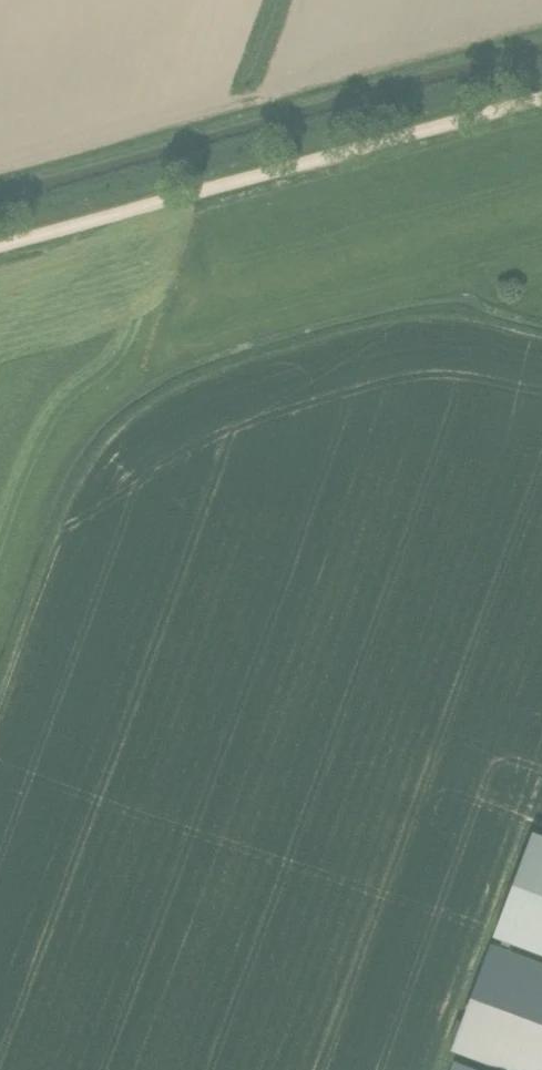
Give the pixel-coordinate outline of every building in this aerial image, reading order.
[(541,954),(541,835),(532,831),(493,935),(541,954)] [(500,1069),(541,1069),(541,963),(490,943),(450,1052),(500,1069)]
